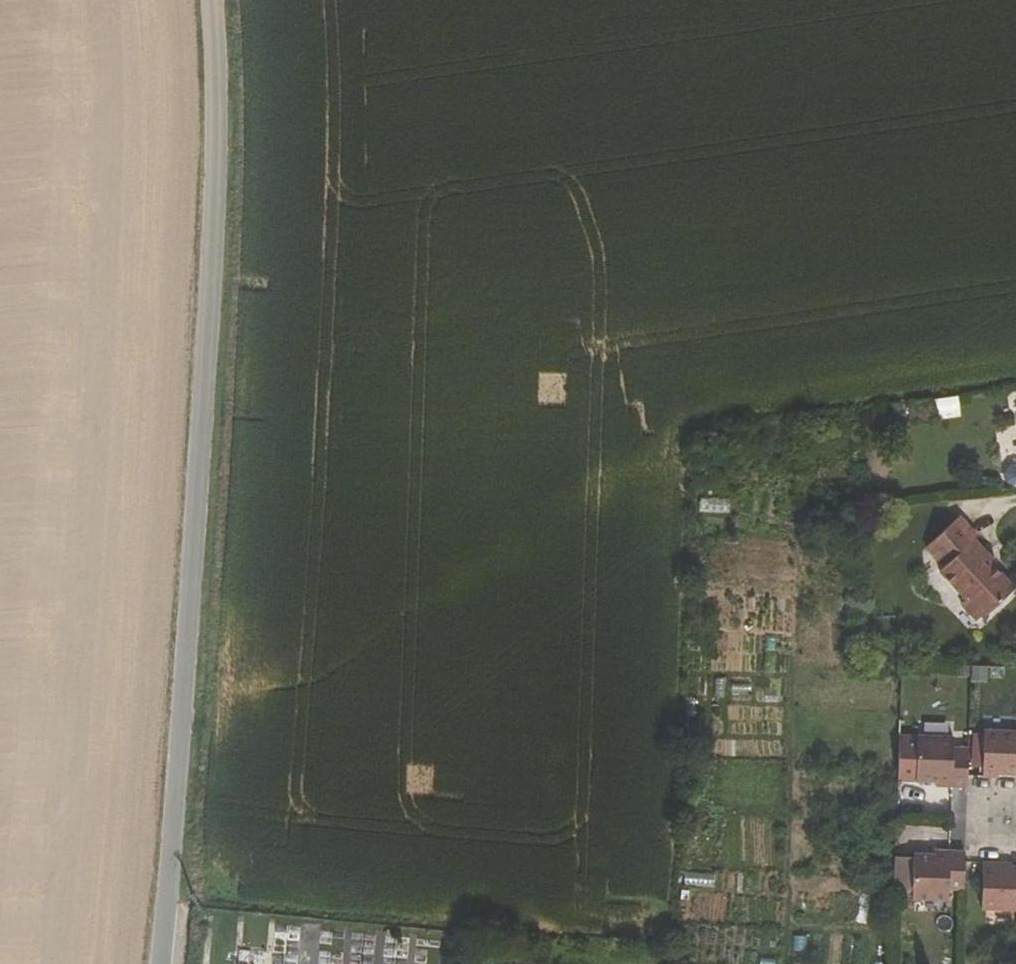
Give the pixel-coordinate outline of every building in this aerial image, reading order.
[(696,513),(717,514),(718,500),(697,499),(696,513)] [(960,606),(975,624),(981,619),(982,621),(1015,589),(991,564),(994,560),(975,540),(979,537),(960,516),(925,550),(942,569),(938,573),(964,602),(960,606)] [(999,777),(1015,777),(1015,731),(984,730),(983,780),(999,781),(999,777)] [(967,780),(968,747),(954,747),(953,736),(917,735),(917,737),(900,737),(899,782),(915,782),(915,784),(936,784),(951,783),(951,789),(967,789),(967,780)] [(912,894),(912,902),(948,903),(949,893),(964,893),(965,862),(965,852),(950,851),(950,855),(934,854),(913,854),(913,857),(912,894)] [(912,894),(913,857),(895,857),(893,894),(912,894)] [(996,867),(996,863),(983,862),(981,912),(1015,913),(1015,868),(1012,868),(996,867)]
